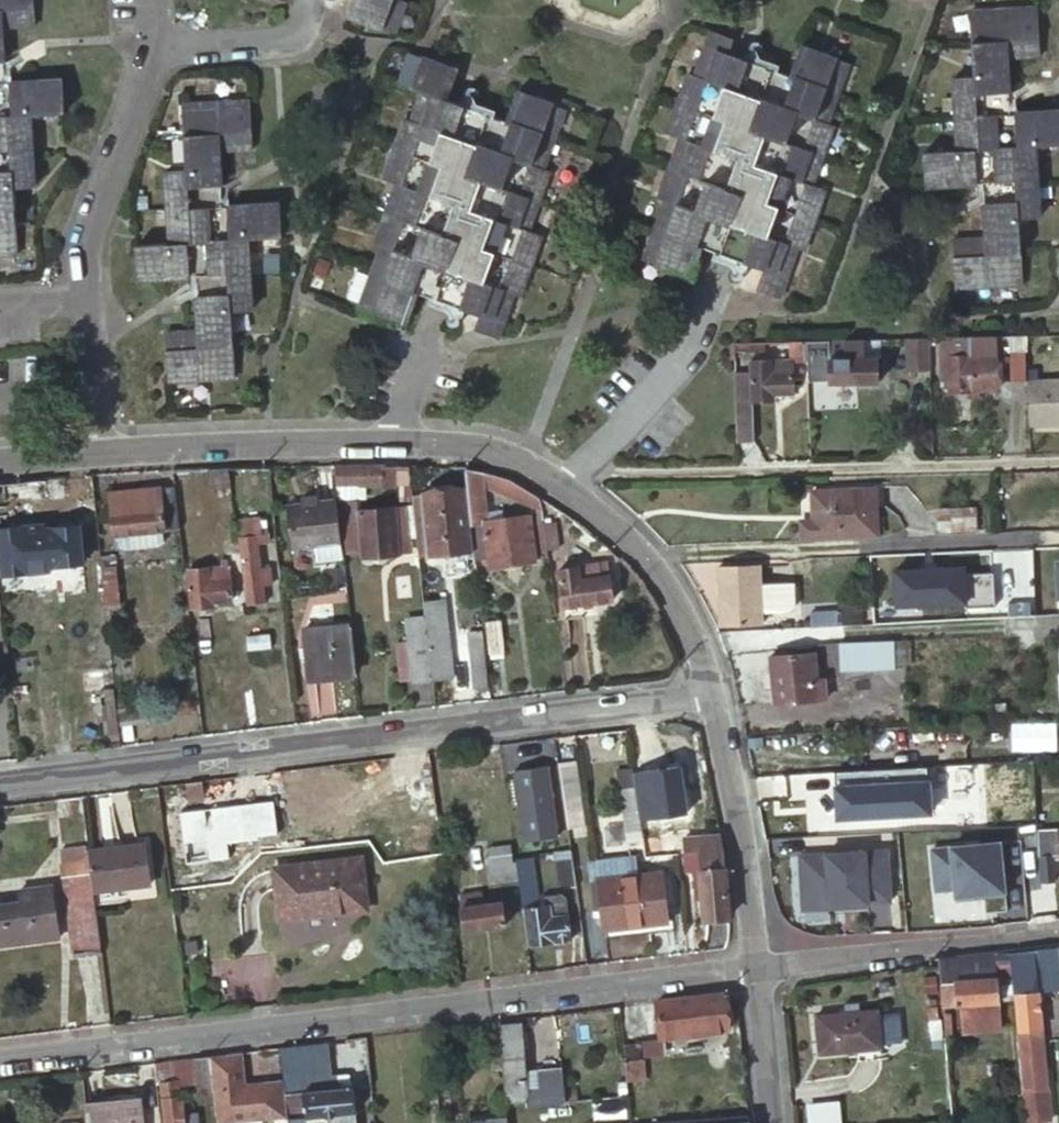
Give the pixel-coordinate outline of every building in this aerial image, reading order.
[(12,250),(10,183),(29,182),(27,109),(61,107),(60,74),(2,76),(1,23),(33,22),(32,0),(0,0),(0,250),(12,250)] [(346,8),(391,26),(401,0),(349,0),(346,8)] [(966,14),(969,79),(949,80),(954,151),(919,153),(921,186),(978,183),(981,238),(949,240),(952,288),(1017,284),(1013,218),(1032,217),(1028,146),(1058,144),(1058,111),(1004,114),(1001,59),(1034,57),(1031,9),(966,14)] [(696,114),(669,115),(664,131),(678,137),(657,197),(664,199),(641,259),(688,277),(699,247),(761,270),(755,286),(778,294),(795,246),(803,249),(824,187),(811,183),(832,123),(825,120),(846,61),(799,45),(788,75),(728,52),(733,37),(711,29),(694,75),(693,74),(696,114)] [(374,238),(349,300),(394,317),(409,282),(469,306),(463,321),(487,331),(504,289),(513,292),(535,231),(520,225),(543,165),(535,162),(557,103),(512,84),(499,117),(443,94),(454,65),(407,45),(395,77),(418,86),(407,114),(399,111),(376,172),(389,177),(367,235),(374,238)] [(696,114),(693,74),(687,71),(669,115),(696,114)] [(158,319),(159,369),(227,366),(225,300),(245,298),(243,227),(277,226),(276,192),(218,194),(216,141),(249,140),(248,92),(180,95),(182,163),(162,164),(165,235),(129,237),(131,269),(190,267),(192,318),(158,319)] [(956,337),(941,337),(941,355),(947,354),(948,390),(994,388),(993,336),(956,337)] [(1026,379),(1025,350),(1025,336),(1010,336),(1010,351),(1010,381),(1026,380),(1026,379)] [(926,337),(907,338),(908,370),(927,369),(926,337)] [(876,338),(827,340),(828,352),(819,353),(820,373),(828,373),(829,382),(878,381),(877,355),(876,338)] [(803,340),(789,341),(790,358),(786,359),(786,352),(780,352),(781,358),(749,359),(750,374),(747,374),(747,372),(735,372),(737,440),(753,440),(752,399),(793,398),(792,371),(791,371),(791,361),(804,360),(803,340)] [(1026,379),(1026,380),(1027,427),(1058,426),(1058,379),(1026,379)] [(396,464),(336,464),(338,480),(338,483),(357,483),(358,486),(390,487),(390,483),(411,483),(409,464),(396,464)] [(502,473),(465,465),(467,488),(475,550),(476,559),(492,557),(493,568),(539,561),(531,516),(505,516),(491,517),(490,506),(487,484),(535,504),(543,555),(548,554),(547,549),(543,522),(539,493),(522,483),(510,476),(502,473)] [(90,473),(72,475),(73,491),(86,491),(86,498),(93,497),(90,473)] [(62,476),(44,477),(47,498),(65,496),(62,476)] [(35,478),(13,480),(15,501),(28,500),(30,512),(48,510),(47,498),(44,477),(35,478)] [(5,480),(7,502),(15,501),(13,480),(5,480)] [(357,483),(338,483),(340,499),(343,499),(358,497),(358,486),(357,483)] [(180,528),(175,485),(109,492),(114,535),(119,535),(157,530),(180,528)] [(475,550),(467,488),(441,491),(442,499),(422,501),(428,556),(475,550)] [(875,489),(812,491),(812,521),(801,521),(802,537),(876,534),(875,489)] [(47,498),(48,510),(49,513),(66,511),(65,496),(47,498)] [(358,497),(343,499),(345,512),(360,510),(358,497)] [(337,500),(288,505),(292,542),(341,537),(337,500)] [(413,502),(420,557),(428,556),(422,501),(413,502)] [(345,512),(350,553),(364,551),(364,556),(402,551),(402,545),(414,545),(409,505),(360,510),(345,512)] [(491,517),(505,516),(504,506),(490,506),(491,517)] [(975,506),(938,507),(938,533),(975,532),(975,506)] [(66,511),(49,513),(52,543),(93,539),(89,508),(66,511)] [(248,593),(249,603),(268,601),(266,584),(273,583),(271,566),(264,567),(259,533),(266,532),(264,516),(250,517),(249,509),(237,511),(244,562),(248,593)] [(3,559),(5,575),(51,570),(46,524),(29,526),(29,519),(12,520),(13,527),(0,528),(0,559),(3,559)] [(543,522),(547,549),(559,548),(555,520),(543,522)] [(159,545),(157,530),(119,535),(121,550),(159,545)] [(100,557),(107,609),(122,607),(116,555),(100,557)] [(244,562),(231,564),(235,595),(248,593),(244,562)] [(557,567),(563,604),(613,596),(609,574),(592,577),(590,563),(557,567)] [(194,568),(199,607),(216,605),(216,601),(235,599),(235,595),(231,564),(194,568)] [(759,566),(717,567),(719,624),(760,623),(760,612),(786,611),(791,606),(790,582),(759,583),(759,566)] [(965,568),(896,569),(897,603),(965,603),(965,568)] [(847,610),(847,626),(862,625),(862,609),(847,610)] [(810,612),(811,627),(836,626),(835,611),(810,612)] [(427,617),(435,678),(456,675),(448,615),(427,617)] [(415,680),(435,678),(427,617),(408,619),(415,680)] [(487,618),(492,652),(507,650),(504,617),(487,618)] [(313,677),(360,671),(354,623),(308,628),(313,677)] [(893,640),(838,642),(839,670),(894,668),(893,640)] [(492,683),(488,646),(474,648),(479,685),(492,683)] [(813,654),(770,657),(774,703),(825,699),(824,679),(815,680),(813,654)] [(107,731),(122,729),(118,699),(103,700),(107,731)] [(577,760),(560,762),(569,826),(585,824),(577,760)] [(650,763),(633,765),(637,798),(654,796),(650,763)] [(204,779),(189,781),(191,797),(206,795),(204,779)] [(637,798),(644,856),(661,854),(654,796),(637,798)] [(1036,802),(975,804),(976,821),(1037,818),(1036,802)] [(520,879),(523,908),(527,908),(530,944),(570,939),(566,904),(570,903),(569,896),(560,898),(560,905),(557,905),(555,905),(537,907),(526,815),(513,817),(518,862),(520,879)] [(1036,829),(1038,857),(1058,855),(1058,828),(1036,829)] [(684,836),(685,852),(723,850),(720,833),(684,836)] [(92,873),(94,890),(151,884),(146,842),(89,849),(92,873)] [(491,881),(520,879),(518,862),(514,862),(512,845),(491,846),(492,864),(490,864),(491,881)] [(94,890),(92,873),(88,873),(85,846),(62,849),(64,863),(62,863),(63,876),(72,875),(75,903),(68,903),(74,953),(102,949),(94,890)] [(889,899),(887,847),(799,851),(801,906),(829,905),(829,902),(889,899)] [(576,887),(575,880),(573,862),(571,849),(554,851),(558,889),(576,887)] [(725,861),(723,850),(685,852),(687,873),(694,873),(695,890),(703,890),(705,919),(730,917),(728,891),(725,861)] [(274,865),(281,918),(368,906),(361,855),(274,865)] [(597,863),(600,882),(631,878),(628,859),(597,863)] [(1028,872),(1030,888),(1032,913),(1032,915),(1052,913),(1049,870),(1028,872)] [(603,908),(605,928),(664,919),(658,874),(631,878),(600,882),(601,888),(592,889),(594,909),(603,908)] [(60,936),(53,884),(21,888),(23,902),(0,905),(0,944),(60,936)] [(1007,915),(1032,913),(1030,888),(1005,890),(1007,915)] [(460,894),(465,930),(506,925),(503,902),(485,904),(483,891),(460,894)] [(1009,949),(1019,1066),(1020,1085),(1023,1114),(1044,1112),(1039,1057),(1042,1057),(1039,1025),(1037,989),(1029,990),(1026,963),(1048,960),(1050,983),(1058,981),(1058,945),(1058,944),(1036,946),(1009,949)] [(938,963),(942,1003),(955,1002),(955,1004),(967,1003),(983,1001),(996,1000),(992,950),(937,956),(938,963)] [(724,990),(656,999),(660,1035),(707,1030),(729,1028),(724,990)] [(983,1001),(967,1003),(967,1014),(984,1013),(983,1001)] [(815,1016),(819,1052),(879,1045),(876,1010),(815,1016)] [(886,1040),(901,1037),(897,1012),(881,1014),(886,1040)] [(498,1024),(506,1101),(527,1098),(524,1063),(521,1022),(498,1024)] [(625,1078),(627,1078),(646,1076),(644,1056),(642,1057),(641,1030),(623,1031),(625,1058),(623,1058),(625,1078)] [(297,1044),(301,1078),(327,1075),(323,1040),(297,1044)] [(281,1076),(285,1112),(302,1110),(302,1117),(323,1115),(323,1122),(353,1122),(349,1087),(345,1087),(303,1091),(301,1078),(297,1044),(279,1046),(281,1076)] [(541,1085),(558,1084),(554,1046),(538,1047),(539,1062),(541,1085)] [(210,1054),(213,1088),(214,1100),(217,1122),(285,1115),(285,1112),(281,1076),(245,1080),(242,1051),(210,1054)] [(210,1054),(193,1056),(196,1078),(197,1090),(200,1090),(213,1088),(210,1054)] [(153,1061),(155,1083),(160,1082),(164,1122),(194,1122),(194,1116),(183,1117),(181,1097),(177,1097),(176,1080),(196,1078),(193,1056),(153,1061)] [(524,1063),(527,1098),(559,1095),(558,1084),(541,1085),(539,1062),(524,1063)] [(303,1091),(345,1087),(343,1073),(327,1075),(301,1078),(303,1091)] [(213,1088),(200,1090),(202,1102),(214,1100),(213,1088)] [(85,1122),(141,1122),(138,1098),(83,1102),(85,1122)] [(838,1100),(805,1103),(807,1122),(840,1122),(838,1100)]
